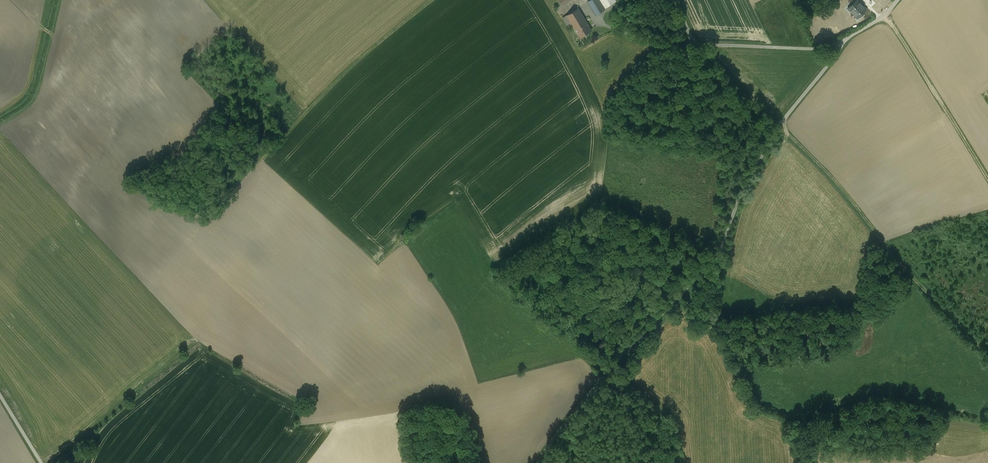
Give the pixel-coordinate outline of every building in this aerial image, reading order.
[(588,2),(595,15),(606,8),(601,0),(590,0),(588,2)] [(606,8),(616,2),(615,0),(601,0),(606,8)] [(862,4),(858,0),(852,0),(851,1),(853,3),(848,8),(853,13),(862,4)] [(862,4),(853,13),(857,18),(867,9),(862,4)] [(578,8),(567,15),(581,37),(592,30),(578,8)]
